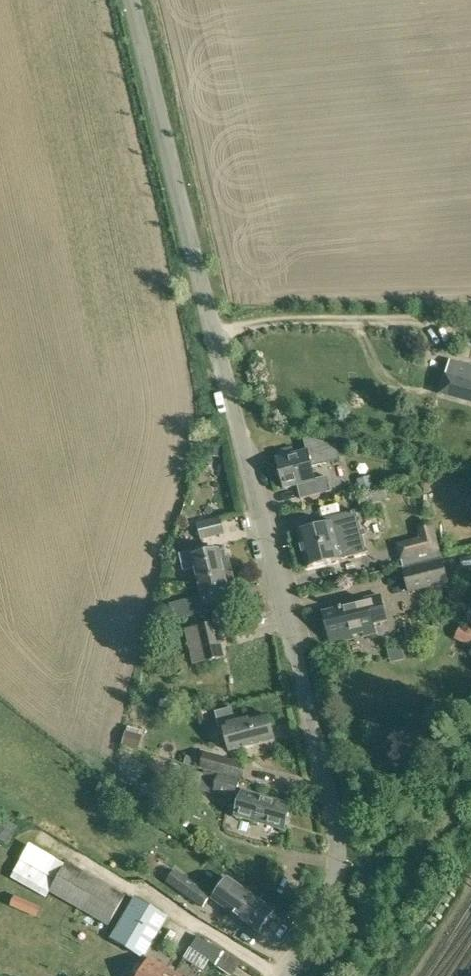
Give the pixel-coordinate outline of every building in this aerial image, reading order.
[(450,360),(441,393),(470,401),(470,366),(450,360)] [(277,457),(284,487),(298,484),(301,498),(332,491),(328,475),(315,479),(312,466),(340,459),(336,444),(309,438),(305,439),(308,450),(277,457)] [(206,454),(221,456),(222,448),(208,446),(206,454)] [(375,487),(372,476),(358,479),(361,490),(375,487)] [(361,506),(389,499),(384,484),(375,487),(361,490),(357,491),(361,506)] [(298,531),(303,549),(307,567),(340,559),(340,558),(366,552),(361,533),(356,511),(325,518),(327,524),(298,531)] [(201,538),(225,532),(221,517),(198,523),(201,538)] [(418,538),(395,544),(399,560),(439,549),(434,526),(429,521),(424,520),(418,525),(416,530),(418,538)] [(184,570),(195,568),(198,582),(227,575),(226,571),(231,570),(233,567),(231,562),(229,560),(228,556),(222,557),(220,548),(205,552),(204,547),(180,553),(184,570)] [(445,558),(403,568),(408,592),(450,582),(445,558)] [(202,597),(193,599),(170,605),(173,619),(219,608),(218,603),(233,600),(231,591),(236,590),(235,586),(236,582),(235,578),(233,577),(227,578),(227,575),(198,582),(202,597)] [(323,611),(330,636),(332,643),(354,637),(353,634),(363,632),(364,635),(375,632),(373,623),(387,620),(380,593),(366,597),(367,601),(323,611)] [(216,621),(196,626),(185,629),(189,645),(199,643),(203,662),(225,658),(216,621)] [(461,625),(454,637),(470,646),(470,630),(461,625)] [(219,727),(224,725),(230,752),(275,741),(269,715),(234,723),(231,708),(215,712),(219,727)] [(122,744),(139,748),(143,735),(126,730),(122,744)] [(197,758),(195,766),(243,778),(247,762),(204,751),(202,760),(197,758)] [(201,769),(195,790),(214,795),(215,793),(214,792),(219,774),(201,769)] [(214,792),(215,793),(235,798),(240,779),(219,774),(214,792)] [(234,815),(255,821),(285,830),(292,806),(241,791),(234,815)] [(15,871),(51,891),(108,924),(126,894),(68,861),(67,864),(31,844),(15,871)] [(167,881),(203,907),(211,896),(176,869),(167,881)] [(218,902),(234,914),(259,932),(275,910),(233,881),(218,902)] [(17,897),(14,906),(43,917),(46,909),(17,897)] [(145,955),(165,920),(140,905),(120,941),(145,955)] [(241,964),(198,935),(190,948),(201,955),(231,975),(232,975),(241,964)] [(131,970),(127,975),(172,975),(174,972),(149,958),(144,965),(136,961),(131,970)]
